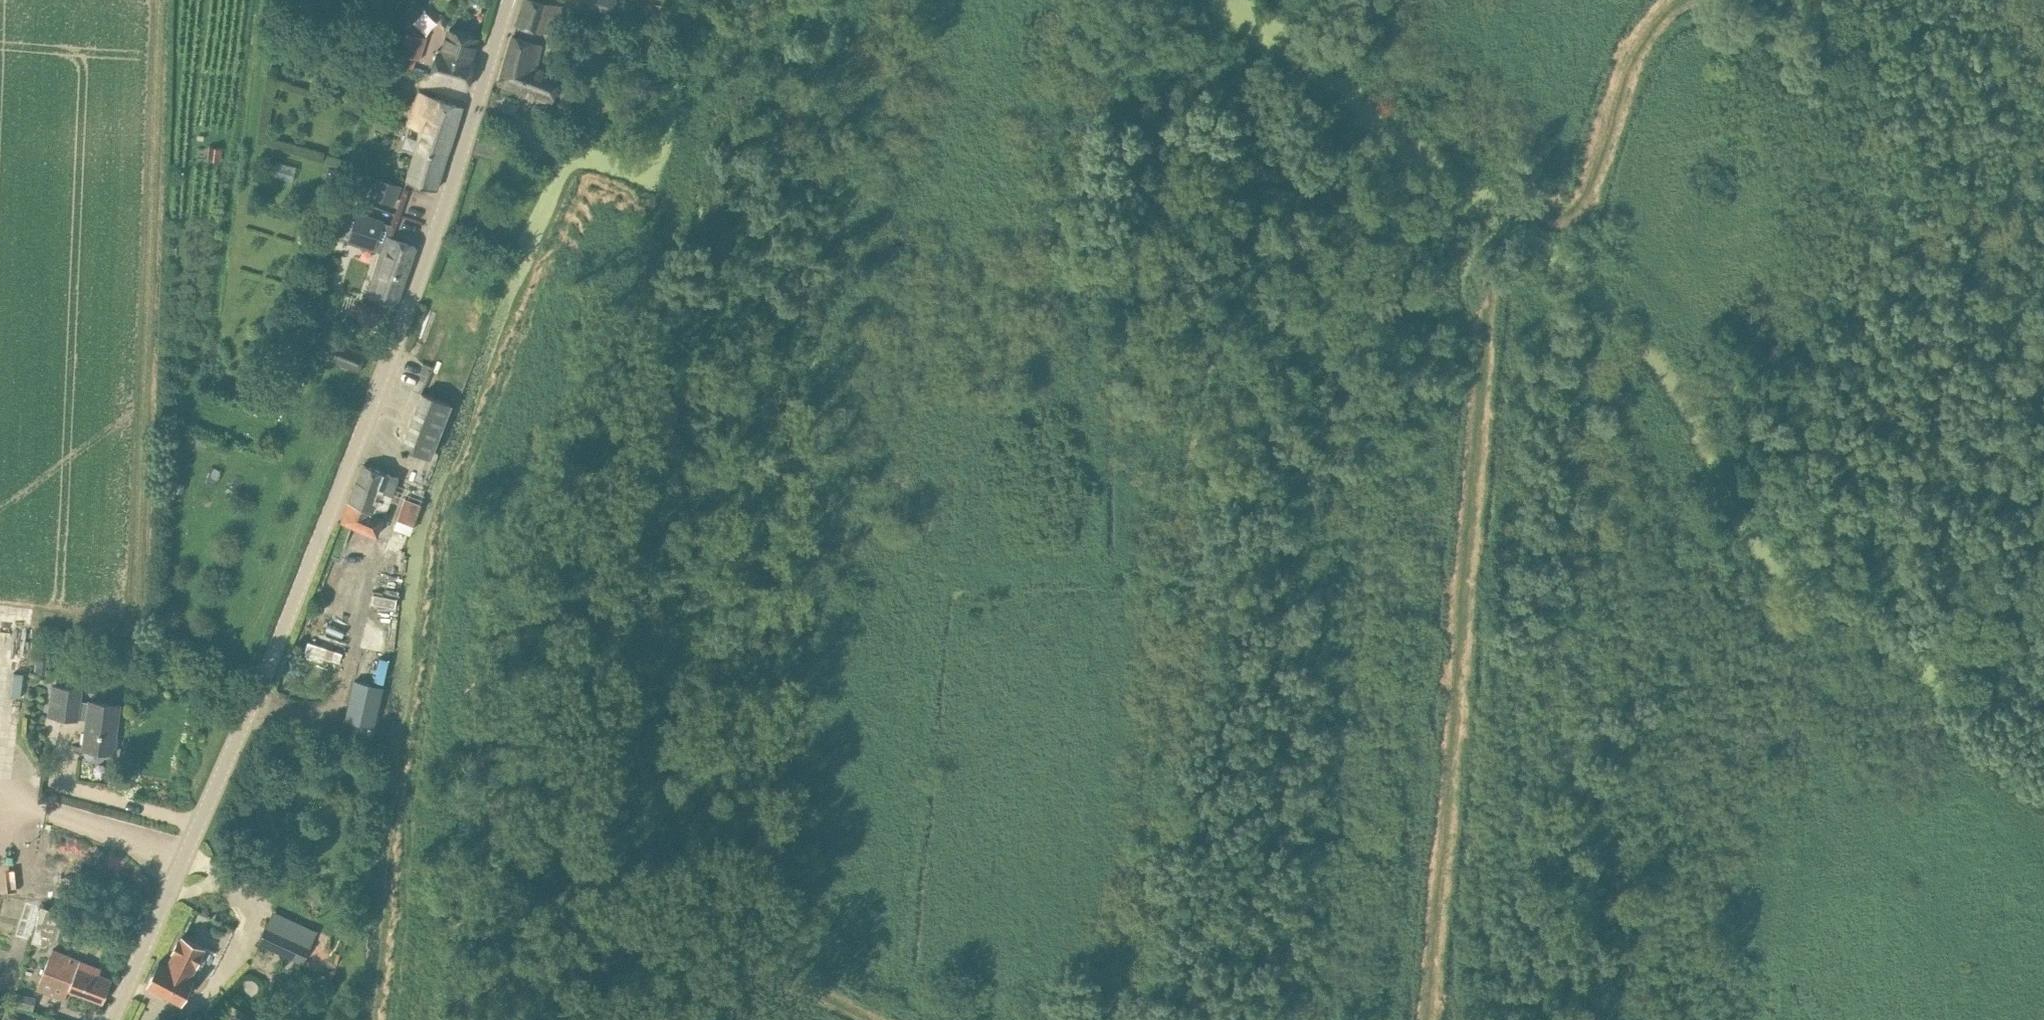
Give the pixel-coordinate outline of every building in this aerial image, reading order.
[(517,25),(557,38),(564,9),(536,0),(525,0),(517,25)] [(652,2),(641,7),(646,18),(648,20),(658,15),(652,2)] [(436,51),(428,76),(430,76),(448,82),(467,88),(475,62),(473,62),(480,37),(448,28),(441,52),(436,51)] [(404,31),(398,52),(421,58),(427,37),(404,31)] [(498,85),(546,98),(552,100),(559,75),(538,68),(544,45),(512,36),(498,85)] [(407,181),(417,184),(436,190),(462,106),(420,93),(409,126),(423,130),(407,181)] [(223,147),(208,146),(207,161),(221,162),(223,147)] [(277,161),(273,175),(293,181),(297,166),(277,161)] [(377,176),(369,195),(395,205),(402,186),(377,176)] [(358,210),(347,241),(380,252),(365,296),(376,299),(395,306),(411,261),(416,247),(397,240),(389,238),(393,225),(384,222),(385,220),(358,210)] [(367,352),(349,345),(340,341),(343,334),(328,329),(318,355),(359,372),(367,352)] [(402,446),(418,453),(430,457),(449,403),(441,401),(422,393),(402,446)] [(397,478),(381,472),(363,465),(341,521),(375,534),(397,478)] [(406,497),(394,527),(410,533),(422,504),(406,497)] [(336,658),(338,648),(307,643),(306,652),(336,658)] [(49,655),(37,653),(35,673),(46,674),(49,655)] [(353,684),(350,718),(379,720),(382,687),(353,684)] [(87,718),(83,748),(113,752),(119,704),(91,701),(91,702),(81,701),(82,689),(53,685),(52,695),(49,715),(77,718),(77,716),(87,718)] [(258,944),(303,964),(313,944),(268,924),(258,944)] [(206,947),(191,940),(181,935),(180,938),(178,938),(172,951),(173,952),(167,964),(159,960),(147,985),(183,1002),(195,976),(193,975),(206,947)] [(69,988),(77,991),(103,1002),(112,979),(99,974),(101,969),(52,949),(37,988),(64,999),(69,988)] [(16,990),(12,1006),(33,1011),(37,995),(16,990)]
